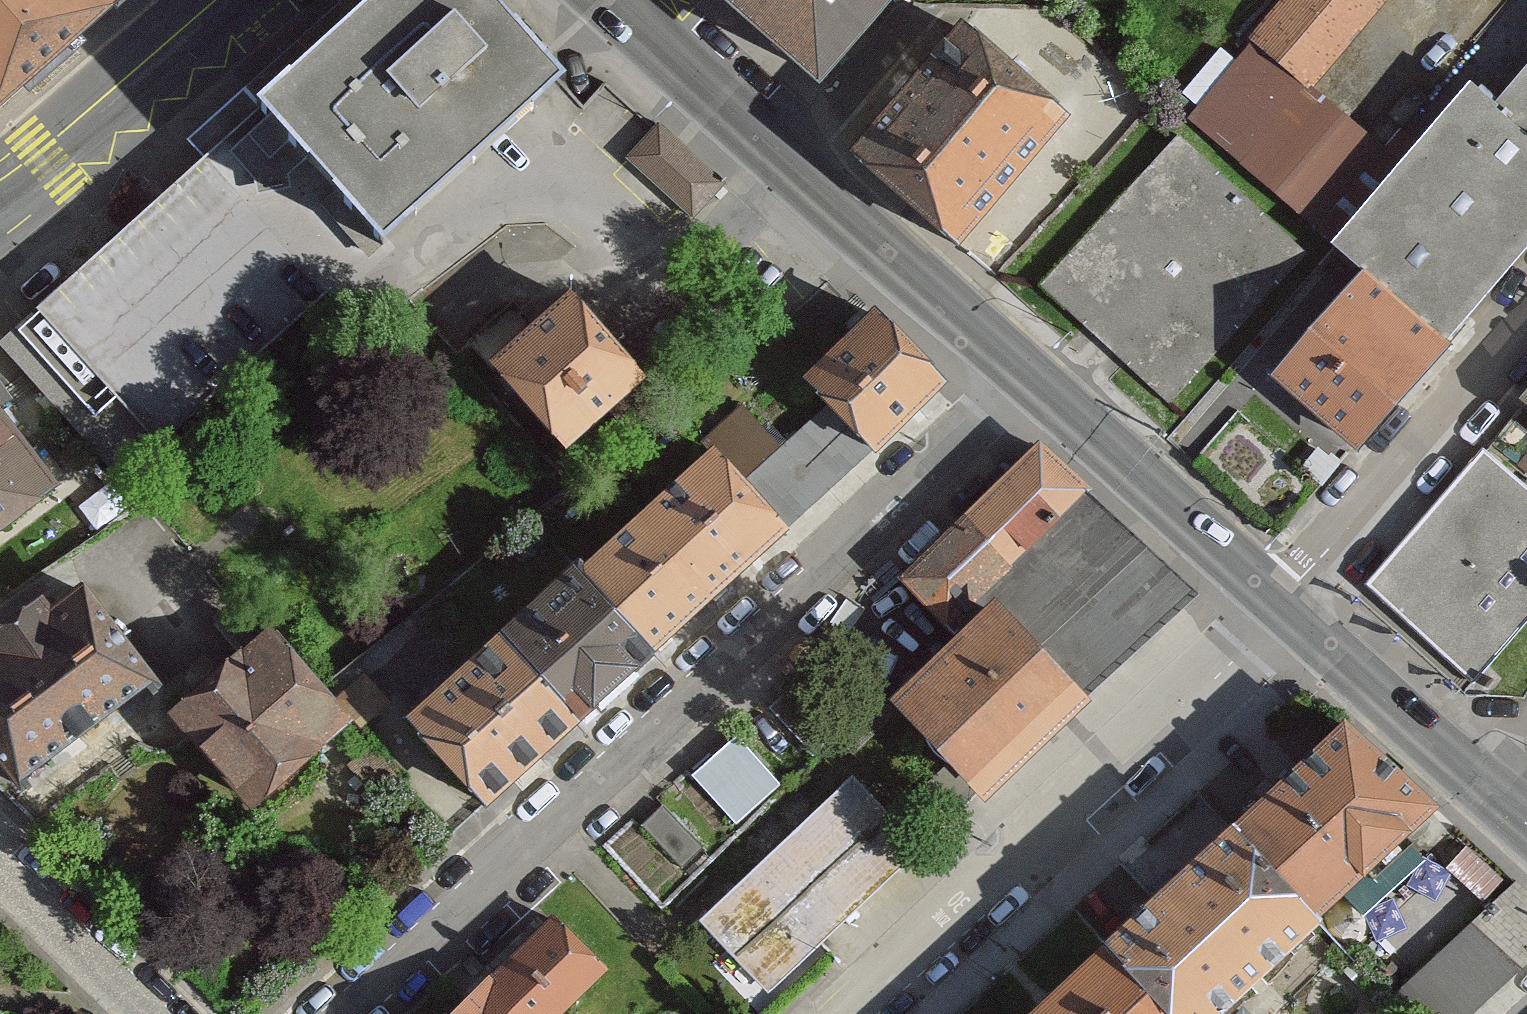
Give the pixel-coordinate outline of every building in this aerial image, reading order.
[(118,7),(111,0),(0,0),(0,115),(118,7)] [(490,0),(381,0),(262,108),(386,245),(565,83),(490,0)] [(819,79),(889,0),(729,0),(819,79)] [(1250,42),(1313,94),(1389,0),(1284,0),(1250,42)] [(1077,122),(961,28),(855,160),(971,254),(1077,122)] [(1313,94),(1250,42),(1184,122),(1319,233),(1385,153),(1313,94)] [(1336,241),(1369,270),(1449,341),(1526,253),(1526,73),(1501,102),(1477,82),(1336,241)] [(262,108),(213,152),(38,310),(0,344),(0,345),(124,481),(162,446),(337,289),(386,245),(262,108)] [(722,184),(663,130),(636,159),(695,213),(722,184)] [(1176,138),(1044,290),(1185,413),(1317,262),(1176,138)] [(1352,450),(1449,341),(1369,270),(1272,379),(1352,450)] [(569,300),(493,369),(569,452),(645,383),(569,300)] [(867,451),(940,383),(878,317),(806,384),(825,405),(867,451)] [(867,451),(825,405),(779,448),(748,415),(710,451),(783,529),(867,451)] [(66,484),(0,408),(0,538),(66,484)] [(1096,501),(1036,445),(899,584),(956,641),(1096,501)] [(709,598),(783,529),(710,451),(636,520),(709,598)] [(1480,454),(1365,586),(1472,678),(1526,614),(1526,494),(1480,454)] [(1197,595),(1096,501),(956,641),(891,706),(989,803),(1197,595)] [(652,651),(709,598),(636,520),(579,572),(652,651)] [(579,719),(652,651),(579,572),(506,640),(579,719)] [(81,586),(52,609),(42,596),(0,629),(0,770),(16,791),(156,683),(81,586)] [(259,633),(169,722),(263,818),(325,758),(298,731),(327,703),(259,633)] [(579,719),(506,640),(412,728),(486,806),(579,719)] [(1439,815),(1350,722),(1235,831),(1324,924),(1439,815)] [(923,855),(850,780),(700,925),(773,1001),(923,855)] [(1165,1013),(1229,1013),(1324,924),(1235,831),(1106,952),(1165,1013)] [(1514,874),(1504,884),(1471,915),(1519,965),(1526,958),(1526,887),(1514,874)] [(450,1013),(570,1013),(611,973),(551,913),(450,1013)] [(1389,993),(1409,1013),(1468,1013),(1519,965),(1471,915),(1389,993)] [(1041,1013),(1165,1013),(1106,952),(1041,1013)]
